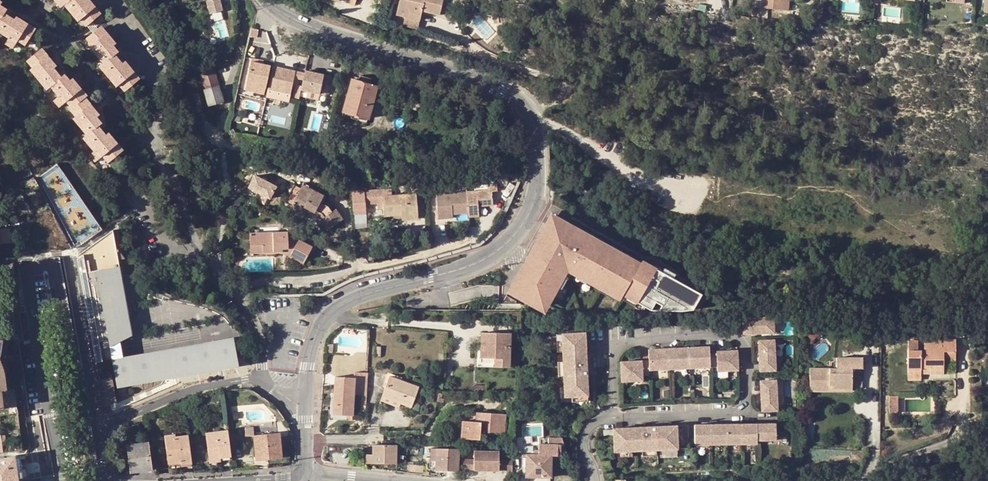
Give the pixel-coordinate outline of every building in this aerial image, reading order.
[(61,7),(65,5),(74,16),(76,14),(66,1),(63,0),(60,2),(59,0),(55,0),(61,7)] [(86,26),(98,16),(85,0),(59,0),(60,2),(63,0),(66,1),(76,14),(74,16),(78,21),(80,19),(86,26)] [(98,16),(100,14),(99,12),(89,0),(85,0),(98,16)] [(211,12),(223,9),(220,0),(207,0),(211,12)] [(397,15),(406,17),(404,24),(418,27),(420,20),(422,10),(440,14),(443,0),(400,0),(397,15)] [(761,8),(784,10),(785,0),(759,0),(762,0),(761,8)] [(33,31),(14,20),(8,16),(6,19),(5,19),(0,26),(0,28),(0,29),(11,36),(9,38),(6,44),(13,48),(18,40),(25,45),(33,31)] [(14,20),(33,31),(35,29),(17,16),(14,20)] [(115,44),(101,26),(99,28),(113,46),(115,44)] [(202,27),(195,29),(197,38),(204,36),(202,27)] [(106,68),(115,79),(113,82),(116,86),(119,84),(125,91),(137,81),(122,64),(115,55),(118,52),(113,46),(99,28),(87,38),(93,45),(90,47),(94,52),(97,50),(108,64),(107,66),(106,68)] [(9,38),(11,36),(0,29),(0,32),(9,38)] [(230,44),(218,46),(218,54),(231,52),(230,44)] [(57,66),(42,48),(39,51),(54,68),(57,66)] [(104,64),(100,67),(105,72),(108,75),(113,82),(115,79),(106,68),(107,66),(108,64),(97,50),(94,52),(104,64)] [(54,68),(39,51),(27,61),(33,68),(31,69),(35,74),(37,72),(47,84),(48,83),(48,84),(56,78),(55,77),(59,74),(54,68)] [(243,80),(265,86),(271,64),(261,62),(256,61),(257,57),(249,55),(243,80)] [(207,69),(214,67),(212,60),(205,62),(207,69)] [(122,64),(137,81),(139,79),(125,62),(122,64)] [(296,70),(273,65),(268,86),(290,91),(296,70)] [(207,69),(200,71),(205,90),(204,90),(208,105),(223,101),(222,96),(219,86),(214,67),(207,69)] [(331,76),(305,70),(301,89),(320,93),(327,95),(331,76)] [(47,89),(51,87),(59,96),(61,94),(53,84),(61,77),(59,74),(55,77),(56,78),(48,84),(48,83),(47,84),(37,72),(35,74),(47,89)] [(90,132),(98,126),(101,123),(97,117),(82,100),(85,98),(70,80),(65,74),(61,77),(53,84),(61,94),(59,96),(54,100),(60,106),(67,101),(73,108),(70,110),(76,116),(73,118),(78,123),(80,121),(90,132)] [(358,81),(370,85),(372,78),(360,75),(360,78),(358,81)] [(87,95),(73,78),(70,80),(85,98),(85,97),(87,95)] [(370,85),(358,81),(354,80),(352,79),(343,111),(369,118),(377,86),(370,85)] [(241,86),(264,92),(265,86),(243,80),(241,86)] [(320,93),(301,89),(300,95),(318,99),(320,93)] [(82,100),(97,117),(100,114),(85,97),(85,98),(82,100)] [(369,118),(343,111),(342,116),(367,123),(369,118)] [(87,135),(84,138),(85,139),(95,151),(97,149),(89,139),(90,137),(89,137),(97,131),(97,132),(101,129),(100,127),(98,126),(90,132),(80,121),(78,123),(87,135)] [(103,155),(108,162),(120,152),(106,134),(101,129),(97,132),(97,131),(89,137),(90,137),(89,139),(97,149),(95,151),(90,155),(95,162),(103,155)] [(106,134),(120,152),(123,149),(109,132),(106,134)] [(254,174),(247,187),(268,198),(275,185),(254,174)] [(487,190),(466,192),(467,192),(468,213),(468,216),(479,215),(478,205),(493,204),(491,190),(497,190),(496,182),(486,183),(487,190)] [(320,202),(324,195),(303,184),(301,188),(294,185),(285,202),(292,205),(289,210),(304,217),(306,211),(308,209),(315,212),(316,210),(321,213),(324,217),(322,218),(320,220),(327,230),(343,219),(335,209),(332,211),(328,206),(322,204),(320,202)] [(391,189),(350,192),(352,214),(365,213),(365,204),(383,203),(384,216),(402,215),(418,213),(416,193),(391,195),(391,189)] [(468,213),(467,192),(436,195),(438,218),(453,217),(453,214),(468,213)] [(315,212),(320,215),(322,218),(324,217),(321,213),(316,210),(315,212)] [(703,299),(550,217),(506,298),(545,318),(569,280),(652,317),(693,315),(703,299)] [(18,225),(16,219),(7,222),(8,229),(9,229),(18,225)] [(7,222),(6,221),(1,223),(0,223),(0,228),(0,229),(0,242),(2,242),(10,242),(9,229),(8,229),(7,222)] [(108,254),(113,253),(114,259),(118,259),(124,258),(116,247),(113,229),(104,235),(108,254)] [(289,248),(289,255),(304,263),(312,246),(288,234),(288,232),(250,234),(250,245),(263,245),(263,252),(282,251),(282,252),(282,249),(289,248)] [(128,313),(118,259),(114,259),(113,253),(108,254),(104,235),(83,251),(91,295),(92,300),(94,313),(100,341),(108,339),(110,339),(107,325),(125,322),(124,313),(128,313)] [(123,358),(120,341),(132,335),(128,313),(124,313),(125,322),(107,325),(110,339),(108,339),(100,341),(103,360),(112,358),(112,363),(114,362),(124,361),(124,362),(174,353),(177,370),(174,370),(175,377),(239,366),(238,359),(202,365),(198,348),(214,345),(214,342),(123,358)] [(744,318),(744,334),(775,332),(774,317),(744,318)] [(494,358),(494,367),(510,367),(511,333),(481,333),(480,358),(494,358)] [(566,397),(589,395),(585,334),(562,335),(566,397)] [(202,365),(238,359),(241,358),(238,341),(235,342),(234,338),(214,342),(214,345),(198,348),(202,365)] [(775,339),(760,339),(760,370),(776,369),(775,339)] [(931,373),(944,374),(944,361),(944,351),(956,350),(956,340),(925,340),(925,350),(918,350),(917,340),(908,340),(908,373),(921,373),(922,368),(931,368),(931,373)] [(643,375),(650,375),(650,370),(710,366),(718,365),(718,370),(739,369),(738,349),(717,351),(709,352),(709,346),(649,350),(649,361),(621,363),(623,382),(643,381),(643,375)] [(944,351),(944,361),(956,361),(956,350),(944,351)] [(114,362),(112,363),(114,368),(117,388),(175,377),(174,370),(177,370),(174,353),(124,362),(124,361),(114,362)] [(480,358),(477,358),(477,367),(494,367),(494,358),(480,358)] [(830,387),(834,387),(834,390),(853,390),(853,369),(863,370),(864,359),(837,358),(837,369),(810,369),(810,392),(831,393),(830,390),(830,387)] [(355,378),(335,377),(334,395),(336,395),(335,414),(347,415),(353,416),(354,395),(354,391),(355,390),(358,391),(358,395),(363,395),(362,405),(366,405),(368,373),(356,372),(355,378)] [(100,379),(94,380),(99,406),(116,403),(112,377),(100,379)] [(383,397),(401,404),(412,408),(419,388),(390,377),(383,397)] [(777,409),(776,379),(760,379),(761,410),(777,409)] [(7,389),(9,406),(17,405),(14,388),(7,389)] [(0,390),(0,408),(9,407),(9,406),(7,389),(0,390)] [(401,404),(383,397),(381,400),(400,408),(401,404)] [(898,404),(890,404),(890,412),(898,412),(898,404)] [(506,415),(482,413),(481,422),(475,422),(471,421),(462,421),(461,438),(480,440),(480,433),(505,434),(506,415)] [(775,422),(741,423),(741,443),(757,442),(757,439),(776,438),(775,422)] [(741,423),(694,425),(695,444),(741,443),(741,423)] [(676,426),(614,430),(615,436),(616,453),(678,449),(676,426)] [(246,428),(247,436),(254,435),(253,428),(246,428)] [(221,457),(232,456),(228,430),(206,432),(209,459),(221,457)] [(269,456),(269,459),(283,457),(280,432),(254,435),(256,457),(269,456)] [(192,463),(188,435),(176,437),(175,434),(165,436),(168,463),(181,461),(181,464),(192,463)] [(567,455),(562,438),(548,438),(548,445),(539,445),(538,454),(526,454),(526,468),(526,477),(550,477),(551,455),(567,455)] [(149,442),(127,445),(131,472),(153,470),(149,442)] [(372,463),(397,464),(397,446),(373,445),(373,455),(372,463)] [(437,462),(437,470),(457,470),(457,449),(431,450),(431,454),(430,461),(437,462)] [(496,450),(478,450),(477,457),(474,460),(474,469),(499,470),(499,460),(496,457),(496,450)] [(15,458),(0,459),(0,480),(19,480),(15,458)] [(474,460),(462,460),(463,469),(474,469),(474,460)] [(517,461),(499,460),(499,470),(517,470),(517,461)]
